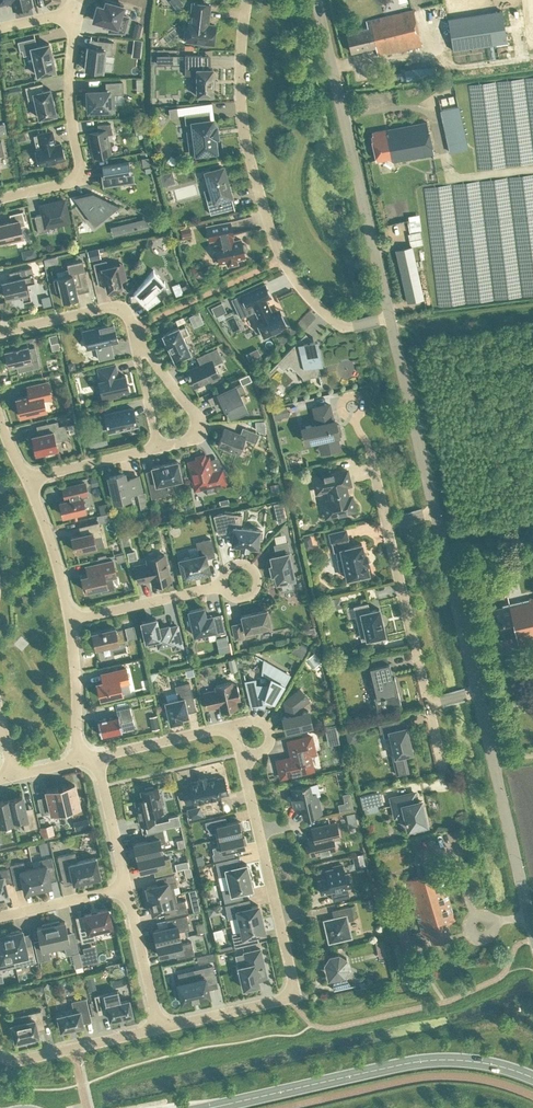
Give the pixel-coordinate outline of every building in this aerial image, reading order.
[(14,8),(31,4),(30,0),(12,0),(14,8)] [(124,32),(128,16),(120,14),(123,6),(123,4),(110,0),(104,0),(102,6),(97,5),(93,19),(109,24),(109,31),(124,32)] [(181,0),(174,6),(176,9),(183,3),(181,0)] [(186,40),(213,43),(215,25),(207,24),(209,3),(193,1),(190,22),(188,22),(187,30),(185,30),(184,38),(186,39),(186,40)] [(347,31),(351,51),(376,46),(378,55),(421,45),(414,10),(366,20),(367,27),(347,31)] [(448,18),(453,50),(507,41),(502,10),(448,18)] [(32,53),(37,74),(55,70),(52,59),(53,59),(51,54),(49,42),(37,45),(35,37),(17,41),(20,50),(22,49),(23,55),(32,53)] [(87,70),(96,71),(96,69),(102,70),(104,54),(111,55),(112,41),(97,39),(96,47),(88,46),(85,68),(88,68),(87,70)] [(202,68),(201,54),(185,54),(185,74),(196,74),(196,95),(201,94),(201,96),(210,96),(210,94),(213,94),(213,85),(213,77),(212,77),(212,68),(202,68)] [(165,55),(157,55),(157,64),(165,64),(165,55)] [(88,97),(85,97),(86,106),(88,106),(88,109),(102,108),(102,113),(101,113),(115,113),(115,112),(114,93),(123,92),(122,81),(106,82),(106,89),(87,90),(88,97)] [(49,88),(49,89),(40,91),(39,83),(25,86),(28,99),(35,98),(39,117),(46,116),(46,118),(54,116),(53,114),(55,113),(55,114),(56,114),(56,113),(55,113),(53,104),(54,104),(52,99),(50,89),(50,88),(49,88)] [(467,148),(458,106),(441,109),(450,151),(467,148)] [(178,114),(177,107),(169,108),(170,115),(178,114)] [(194,140),(190,140),(191,153),(216,150),(214,136),(217,136),(216,126),(213,126),(212,119),(210,119),(209,110),(184,113),(185,123),(192,122),(194,140)] [(370,135),(376,159),(387,156),(393,160),(434,150),(426,118),(371,132),(372,135),(370,135)] [(107,134),(112,133),(110,123),(97,124),(99,130),(89,132),(93,156),(111,152),(107,134)] [(36,148),(40,163),(47,162),(49,163),(53,162),(55,160),(64,158),(61,143),(55,144),(52,131),(38,134),(41,147),(36,148)] [(173,165),(178,158),(171,153),(166,161),(173,165)] [(101,172),(102,184),(134,179),(132,167),(130,168),(129,162),(131,161),(131,160),(87,167),(88,168),(102,166),(103,172),(101,172)] [(206,198),(210,213),(228,208),(224,196),(231,195),(223,166),(220,167),(219,163),(210,166),(211,169),(205,171),(212,196),(206,198)] [(163,173),(164,179),(173,177),(171,171),(163,173)] [(73,197),(94,224),(119,205),(92,192),(73,197)] [(407,192),(397,193),(398,201),(390,202),(393,229),(412,227),(407,192)] [(69,221),(64,199),(40,205),(42,213),(34,215),(38,232),(47,230),(46,226),(69,221)] [(6,239),(7,241),(15,239),(15,237),(23,235),(20,225),(25,224),(22,211),(9,214),(11,221),(0,223),(0,241),(6,239)] [(143,217),(117,224),(119,233),(146,226),(143,217)] [(231,235),(233,234),(230,220),(206,225),(209,239),(216,238),(218,243),(215,244),(216,249),(213,250),(212,252),(213,256),(215,258),(217,257),(219,262),(226,261),(227,265),(237,262),(236,258),(245,256),(244,251),(246,250),(247,248),(246,244),(244,243),(242,243),(241,238),(232,240),(231,235)] [(181,229),(182,235),(191,233),(189,227),(181,229)] [(410,246),(412,246),(423,243),(420,230),(407,233),(410,246)] [(395,249),(407,301),(424,297),(412,246),(395,249)] [(37,257),(35,247),(21,251),(23,260),(37,257)] [(98,248),(88,250),(90,259),(100,256),(98,248)] [(56,255),(43,258),(45,264),(58,261),(56,255)] [(76,288),(88,285),(82,260),(67,263),(69,274),(53,278),(56,290),(60,289),(63,300),(78,297),(76,288)] [(93,263),(97,279),(98,284),(105,283),(107,290),(122,286),(120,279),(126,278),(122,263),(107,266),(106,260),(93,263)] [(2,282),(0,282),(2,290),(4,289),(6,297),(21,293),(22,301),(31,299),(27,283),(35,281),(31,266),(12,271),(14,278),(2,281),(2,282)] [(155,290),(165,281),(153,269),(133,292),(142,302),(143,302),(147,306),(160,296),(155,290)] [(204,271),(199,269),(196,269),(194,273),(195,276),(200,278),(203,278),(205,275),(204,271)] [(286,324),(280,312),(279,308),(271,311),(266,299),(271,297),(264,283),(232,298),(238,312),(252,305),(262,325),(259,327),(264,337),(280,329),(279,328),(286,324)] [(179,287),(182,293),(189,291),(186,284),(179,287)] [(49,295),(41,297),(43,306),(51,304),(49,295)] [(226,311),(222,302),(211,307),(215,316),(226,311)] [(190,316),(192,321),(200,317),(198,312),(190,316)] [(163,326),(166,332),(162,333),(174,359),(190,352),(183,336),(189,333),(185,325),(179,328),(175,320),(163,326)] [(113,355),(110,342),(117,341),(113,323),(83,330),(87,348),(96,346),(99,359),(113,355)] [(306,333),(305,332),(276,362),(283,369),(291,361),(299,370),(297,371),(302,376),(302,378),(320,374),(320,373),(319,373),(317,364),(322,363),(316,339),(311,340),(305,334),(306,333)] [(49,335),(51,343),(58,341),(56,334),(49,335)] [(37,359),(35,346),(28,348),(28,345),(5,350),(5,352),(3,352),(5,359),(7,359),(8,365),(16,363),(18,371),(33,367),(31,360),(37,359)] [(220,378),(211,359),(221,355),(217,346),(198,355),(202,363),(187,370),(188,373),(187,373),(188,376),(189,375),(194,386),(209,380),(211,383),(220,378)] [(355,358),(339,360),(340,376),(356,374),(355,358)] [(76,368),(74,361),(68,363),(69,370),(76,368)] [(98,381),(100,389),(102,398),(119,394),(118,392),(129,390),(125,375),(117,376),(115,364),(98,368),(101,380),(98,381)] [(241,376),(244,381),(253,377),(251,372),(241,376)] [(17,408),(18,407),(20,415),(46,409),(44,398),(51,397),(47,381),(27,385),(29,394),(16,398),(16,400),(15,400),(17,408)] [(240,395),(246,392),(241,381),(207,397),(211,405),(213,404),(216,410),(225,406),(227,409),(226,409),(226,410),(227,409),(230,416),(246,409),(240,395)] [(313,407),(315,417),(319,416),(321,422),(305,426),(309,441),(318,439),(321,452),(339,448),(336,435),(338,434),(335,419),(332,419),(329,403),(313,407)] [(272,408),(274,419),(289,416),(286,405),(272,408)] [(105,414),(109,431),(137,424),(132,407),(105,414)] [(37,425),(38,433),(32,435),(34,446),(33,446),(35,455),(46,453),(45,450),(57,448),(55,440),(67,434),(64,424),(58,425),(57,420),(37,425)] [(264,420),(255,420),(256,429),(265,432),(264,420)] [(217,445),(238,453),(244,438),(255,442),(259,433),(242,426),(239,434),(224,428),(217,445)] [(88,442),(90,449),(99,447),(97,440),(88,442)] [(189,461),(195,488),(197,488),(198,489),(206,487),(206,486),(224,482),(222,469),(211,472),(208,457),(189,461)] [(177,461),(168,463),(161,464),(152,466),(152,467),(153,469),(146,471),(152,497),(168,493),(165,482),(181,478),(180,473),(182,472),(180,463),(178,463),(177,461),(177,460),(177,461)] [(323,502),(322,505),(323,508),(325,510),(326,516),(354,510),(351,495),(347,496),(345,485),(350,484),(346,469),(317,476),(317,479),(317,482),(317,485),(319,487),(320,487),(323,488),(326,487),(328,485),(330,486),(333,499),(331,500),(328,499),(326,500),(323,502)] [(128,492),(141,489),(138,476),(125,479),(124,473),(109,476),(110,483),(109,484),(110,491),(112,491),(114,499),(129,496),(128,492)] [(67,499),(60,501),(63,515),(85,510),(82,496),(88,495),(85,482),(63,487),(66,497),(67,497),(67,499)] [(270,484),(272,492),(280,491),(278,482),(270,484)] [(146,497),(139,499),(141,508),(149,506),(146,497)] [(286,518),(282,501),(273,503),(278,522),(286,518)] [(102,514),(104,523),(111,521),(109,513),(102,514)] [(260,530),(260,529),(259,528),(259,529),(240,526),(242,515),(242,514),(241,514),(241,515),(225,513),(215,515),(214,515),(214,516),(218,532),(218,533),(219,533),(219,532),(228,530),(229,530),(229,529),(228,528),(233,528),(231,542),(231,543),(232,543),(240,544),(240,548),(248,549),(248,545),(257,546),(258,546),(257,546),(258,538),(261,538),(262,531),(259,530),(260,530)] [(84,533),(71,536),(75,550),(104,544),(98,521),(82,525),(84,533)] [(337,558),(340,570),(345,569),(347,577),(346,577),(347,578),(348,578),(367,573),(369,573),(368,572),(366,563),(368,563),(366,552),(364,553),(362,544),(362,543),(360,543),(349,546),(347,538),(348,537),(346,528),(329,532),(331,541),(332,541),(334,550),(340,549),(342,557),(337,558)] [(303,536),(305,548),(313,546),(310,535),(303,536)] [(179,558),(183,576),(209,570),(206,557),(214,555),(210,538),(196,541),(199,554),(179,558)] [(276,555),(271,556),(273,564),(270,565),(272,574),(275,573),(277,581),(279,581),(281,590),(294,587),(292,578),(294,577),(288,553),(290,552),(287,540),(273,543),(276,555)] [(126,551),(128,560),(135,558),(133,550),(126,551)] [(124,560),(123,553),(116,554),(117,561),(124,560)] [(148,562),(134,565),(138,581),(151,578),(153,584),(170,580),(168,570),(169,568),(168,564),(166,563),(164,554),(147,558),(148,562)] [(112,559),(86,565),(88,574),(81,576),(85,590),(87,589),(87,591),(94,590),(94,588),(101,586),(102,590),(114,588),(111,577),(116,576),(112,559)] [(499,585),(501,594),(507,593),(505,583),(499,585)] [(501,604),(502,606),(490,609),(497,638),(515,633),(518,643),(532,640),(532,597),(501,604)] [(335,607),(333,598),(322,600),(323,603),(320,603),(321,611),(335,607)] [(377,608),(378,608),(369,610),(368,602),(353,605),(360,633),(365,631),(366,637),(366,638),(367,638),(372,637),(373,640),(381,639),(380,635),(384,634),(385,634),(385,633),(384,633),(379,609),(379,607),(377,608)] [(188,618),(190,627),(192,626),(194,634),(215,630),(215,634),(225,631),(221,614),(212,616),(212,614),(206,616),(203,606),(188,610),(190,618),(188,618)] [(251,612),(241,615),(243,622),(232,624),(235,638),(243,636),(242,631),(245,630),(270,625),(266,609),(256,611),(251,612)] [(156,638),(158,645),(171,642),(173,648),(182,646),(177,625),(169,627),(168,625),(158,627),(156,617),(141,621),(146,640),(156,638)] [(133,625),(125,627),(128,639),(136,637),(133,625)] [(90,634),(92,641),(94,641),(96,647),(118,642),(125,641),(122,628),(115,630),(115,627),(105,629),(101,630),(92,632),(92,634),(90,634)] [(231,642),(228,643),(217,645),(219,652),(232,649),(231,642)] [(301,658),(306,648),(299,644),(293,647),(290,652),(301,658)] [(320,661),(314,652),(307,657),(314,666),(320,661)] [(254,684),(254,678),(246,680),(245,680),(250,704),(251,704),(258,704),(263,705),(265,698),(273,700),(273,701),(274,701),(289,674),(264,659),(262,672),(271,677),(269,684),(254,684)] [(373,681),(371,682),(374,697),(382,695),(383,698),(385,698),(386,706),(400,702),(394,676),(392,677),(389,662),(370,666),(373,681)] [(97,682),(97,683),(95,684),(97,692),(99,691),(100,697),(122,692),(120,684),(129,682),(126,667),(101,673),(102,680),(97,682)] [(193,674),(191,668),(184,669),(186,676),(193,674)] [(203,692),(207,707),(220,704),(221,710),(237,706),(235,700),(240,698),(236,683),(231,684),(231,681),(215,684),(216,689),(203,692)] [(166,701),(162,702),(164,709),(167,709),(170,722),(182,719),(181,716),(188,715),(184,701),(193,699),(189,682),(180,684),(181,689),(176,690),(176,691),(166,694),(167,700),(165,701),(166,701)] [(282,716),(286,730),(311,724),(308,710),(300,712),(299,706),(308,699),(300,688),(284,700),(288,715),(282,716)] [(98,719),(97,719),(99,726),(98,726),(99,728),(101,735),(102,735),(102,734),(121,730),(122,730),(120,723),(121,723),(120,721),(132,718),(129,706),(119,708),(120,714),(118,715),(117,715),(118,715),(106,718),(106,717),(101,718),(101,719),(98,719)] [(323,716),(325,723),(333,721),(332,714),(323,716)] [(393,720),(378,723),(380,732),(382,731),(383,737),(390,735),(394,753),(392,754),(396,774),(408,771),(404,753),(412,751),(409,741),(408,736),(406,726),(395,728),(393,720)] [(330,741),(340,740),(338,723),(328,724),(330,741)] [(345,730),(347,736),(358,733),(356,728),(345,730)] [(277,759),(281,776),(313,769),(309,753),(315,752),(311,735),(288,740),(292,756),(277,759)] [(199,780),(189,782),(190,784),(182,786),(183,790),(185,797),(186,802),(194,800),(194,802),(220,796),(220,794),(227,792),(224,776),(216,778),(215,776),(206,778),(205,776),(198,777),(199,780)] [(295,787),(291,787),(293,796),(291,797),(293,805),(294,804),(296,810),(302,808),(303,816),(321,812),(317,795),(320,794),(317,782),(309,784),(309,783),(304,784),(304,783),(295,785),(295,787)] [(63,809),(62,807),(67,806),(68,808),(79,805),(74,784),(64,786),(64,785),(56,787),(56,788),(46,790),(47,795),(37,797),(41,813),(51,811),(51,812),(63,809)] [(135,801),(140,824),(154,821),(152,813),(163,810),(161,801),(163,801),(161,792),(159,793),(157,787),(153,788),(153,785),(144,787),(145,789),(141,790),(143,799),(135,801)] [(360,794),(363,806),(379,802),(376,791),(360,794)] [(405,818),(406,822),(407,822),(408,827),(413,826),(414,830),(422,828),(421,824),(426,823),(421,800),(416,801),(414,792),(407,793),(407,794),(399,796),(399,795),(391,797),(395,815),(405,813),(406,818),(405,818)] [(22,795),(6,798),(13,825),(23,823),(25,829),(37,826),(34,812),(26,814),(22,795)] [(6,798),(0,800),(0,828),(13,825),(6,798)] [(202,815),(200,805),(187,808),(189,819),(202,815)] [(90,827),(88,817),(73,821),(76,830),(90,827)] [(215,831),(217,838),(241,832),(240,828),(242,827),(241,821),(239,821),(238,820),(223,823),(221,817),(205,821),(206,827),(207,827),(209,833),(215,831)] [(333,838),(339,836),(336,822),(311,828),(313,836),(308,837),(312,854),(321,852),(322,854),(329,853),(328,850),(336,849),(333,838)] [(40,827),(42,835),(53,833),(51,824),(40,827)] [(133,843),(137,857),(162,851),(160,843),(166,842),(163,828),(149,831),(150,839),(133,843)] [(241,832),(217,838),(218,845),(212,846),(213,852),(212,853),(213,859),(230,855),(229,849),(244,845),(244,844),(246,843),(244,837),(242,837),(241,832)] [(49,849),(47,841),(39,843),(41,851),(49,849)] [(72,875),(73,882),(84,879),(84,880),(90,878),(100,876),(96,856),(77,861),(74,851),(57,855),(62,878),(72,875)] [(162,851),(137,857),(140,870),(157,867),(158,874),(172,871),(169,857),(164,858),(162,851)] [(204,863),(202,854),(195,856),(197,864),(204,863)] [(356,857),(357,865),(364,864),(362,855),(356,857)] [(40,865),(33,866),(38,888),(40,888),(40,889),(49,887),(49,886),(51,885),(47,871),(54,869),(51,856),(39,858),(40,865)] [(226,874),(228,881),(249,876),(249,873),(250,871),(249,866),(247,865),(246,863),(230,867),(228,858),(215,861),(218,876),(226,874)] [(38,888),(33,866),(25,868),(23,860),(10,864),(13,878),(21,877),(25,891),(27,891),(27,893),(36,890),(36,889),(38,888)] [(318,879),(321,892),(330,890),(332,899),(349,896),(347,886),(350,885),(347,872),(344,873),(342,863),(333,866),(333,868),(326,869),(327,876),(318,879)] [(6,898),(5,896),(8,896),(5,882),(11,880),(8,867),(0,869),(0,899),(6,898)] [(423,936),(429,934),(431,941),(449,936),(445,922),(455,919),(440,869),(406,879),(423,936)] [(149,897),(149,899),(175,893),(173,886),(177,885),(174,873),(161,876),(163,882),(146,886),(146,888),(144,889),(146,898),(149,897)] [(249,876),(228,881),(230,887),(222,889),(224,902),(237,899),(236,892),(252,888),(252,886),(253,884),(252,879),(250,878),(249,876)] [(175,893),(149,899),(150,902),(147,902),(149,911),(152,910),(152,913),(169,909),(170,915),(187,911),(185,899),(176,901),(175,893)] [(375,908),(372,897),(363,899),(366,910),(375,908)] [(197,899),(191,901),(193,910),(199,909),(197,899)] [(238,915),(240,923),(261,918),(258,904),(241,908),(239,900),(224,904),(228,918),(238,915)] [(352,913),(355,912),(353,904),(334,909),(336,916),(324,919),(329,941),(351,936),(347,920),(353,918),(352,913)] [(78,924),(82,941),(96,938),(94,929),(112,925),(108,908),(84,914),(86,922),(78,924)] [(153,929),(156,942),(180,936),(178,930),(189,928),(186,914),(166,918),(167,924),(166,926),(153,929)] [(393,917),(402,947),(411,945),(402,914),(393,917)] [(261,918),(240,923),(241,930),(231,932),(234,947),(249,943),(248,935),(264,932),(261,918)] [(82,965),(79,951),(78,951),(75,934),(68,936),(65,920),(59,922),(59,920),(50,921),(56,945),(64,944),(66,954),(71,953),(75,967),(82,965)] [(56,945),(50,921),(42,923),(42,926),(37,927),(40,942),(34,944),(38,960),(50,958),(48,947),(56,945)] [(205,930),(203,922),(196,923),(198,931),(205,930)] [(10,932),(8,933),(15,965),(36,961),(32,944),(25,945),(22,929),(19,930),(19,929),(10,931),(10,932)] [(8,933),(5,933),(5,932),(0,933),(0,969),(15,965),(8,933)] [(180,936),(156,942),(159,955),(175,951),(177,957),(194,953),(191,940),(181,943),(180,936)] [(383,939),(375,941),(377,950),(385,948),(383,939)] [(98,959),(95,944),(82,946),(84,952),(80,953),(82,963),(98,959)] [(244,952),(235,954),(238,965),(243,987),(249,986),(250,987),(256,986),(257,984),(259,983),(258,978),(267,975),(264,965),(260,948),(244,951),(244,952)] [(333,988),(334,989),(355,984),(355,983),(348,985),(347,978),(343,973),(348,966),(346,957),(338,952),(329,954),(324,962),(328,978),(334,977),(333,981),(335,988),(333,988)] [(174,987),(177,996),(180,995),(181,1001),(194,998),(197,998),(209,995),(207,983),(216,981),(212,964),(193,969),(195,978),(177,982),(178,986),(174,987)] [(93,976),(87,977),(88,984),(95,982),(93,976)] [(42,986),(33,988),(36,1003),(45,1001),(42,986)] [(129,999),(129,998),(128,998),(128,999),(119,1001),(117,990),(94,995),(98,1013),(108,1011),(110,1017),(109,1017),(110,1018),(131,1013),(132,1013),(132,1012),(129,999)] [(72,1000),(74,1010),(57,1014),(61,1029),(83,1024),(82,1021),(91,1019),(86,997),(72,1000)] [(30,1019),(11,1023),(13,1030),(11,1031),(12,1038),(15,1038),(15,1039),(15,1040),(16,1040),(38,1035),(39,1035),(38,1034),(36,1025),(44,1024),(41,1010),(28,1013),(30,1019)]
